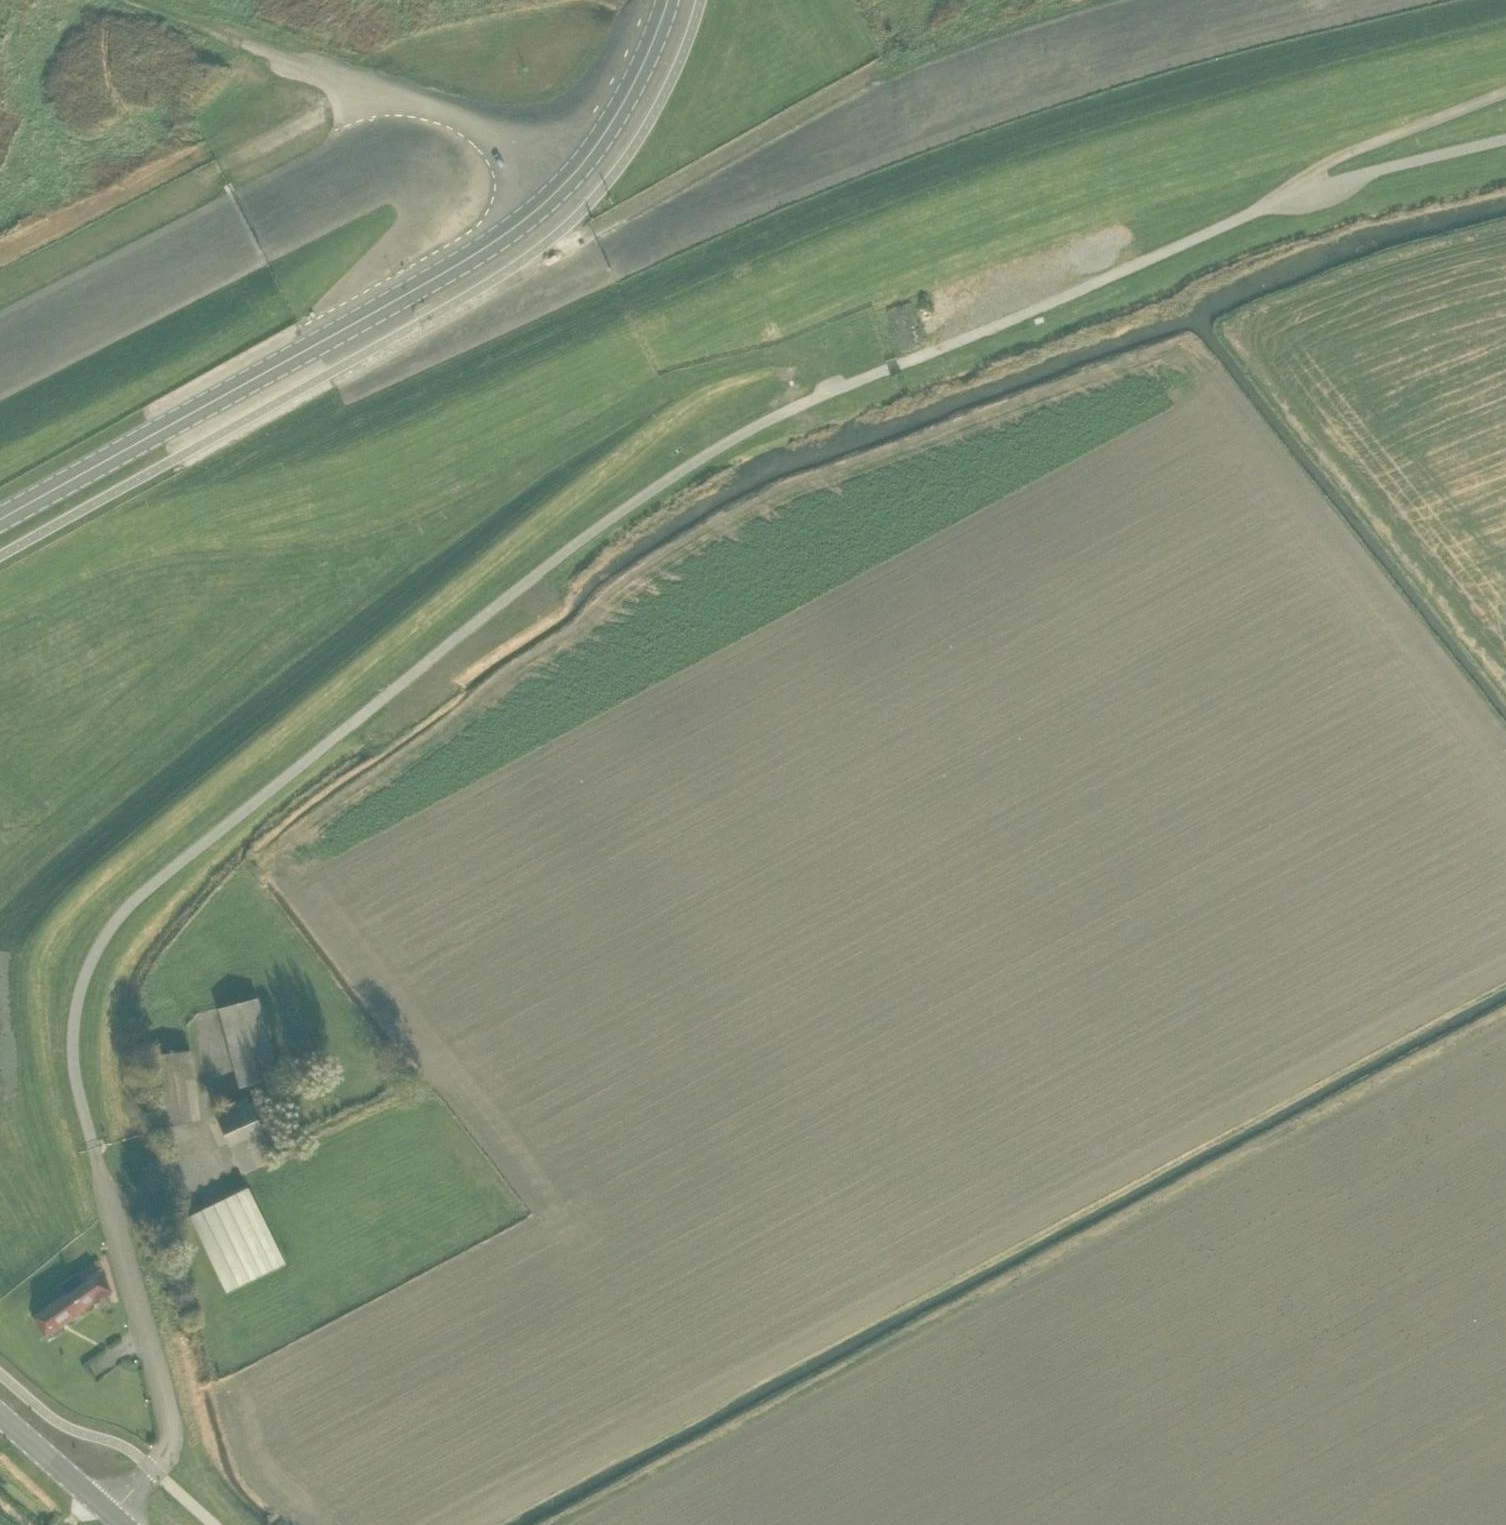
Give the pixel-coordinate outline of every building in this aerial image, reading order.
[(216,1010),(237,1090),(278,1079),(256,1000),(216,1010)] [(275,1160),(272,1153),(289,1146),(267,1096),(249,1104),(247,1098),(213,1114),(242,1176),(275,1160)] [(186,1216),(224,1292),(283,1262),(244,1187),(186,1216)] [(109,1292),(90,1264),(57,1288),(62,1296),(30,1320),(44,1339),(109,1292)]
